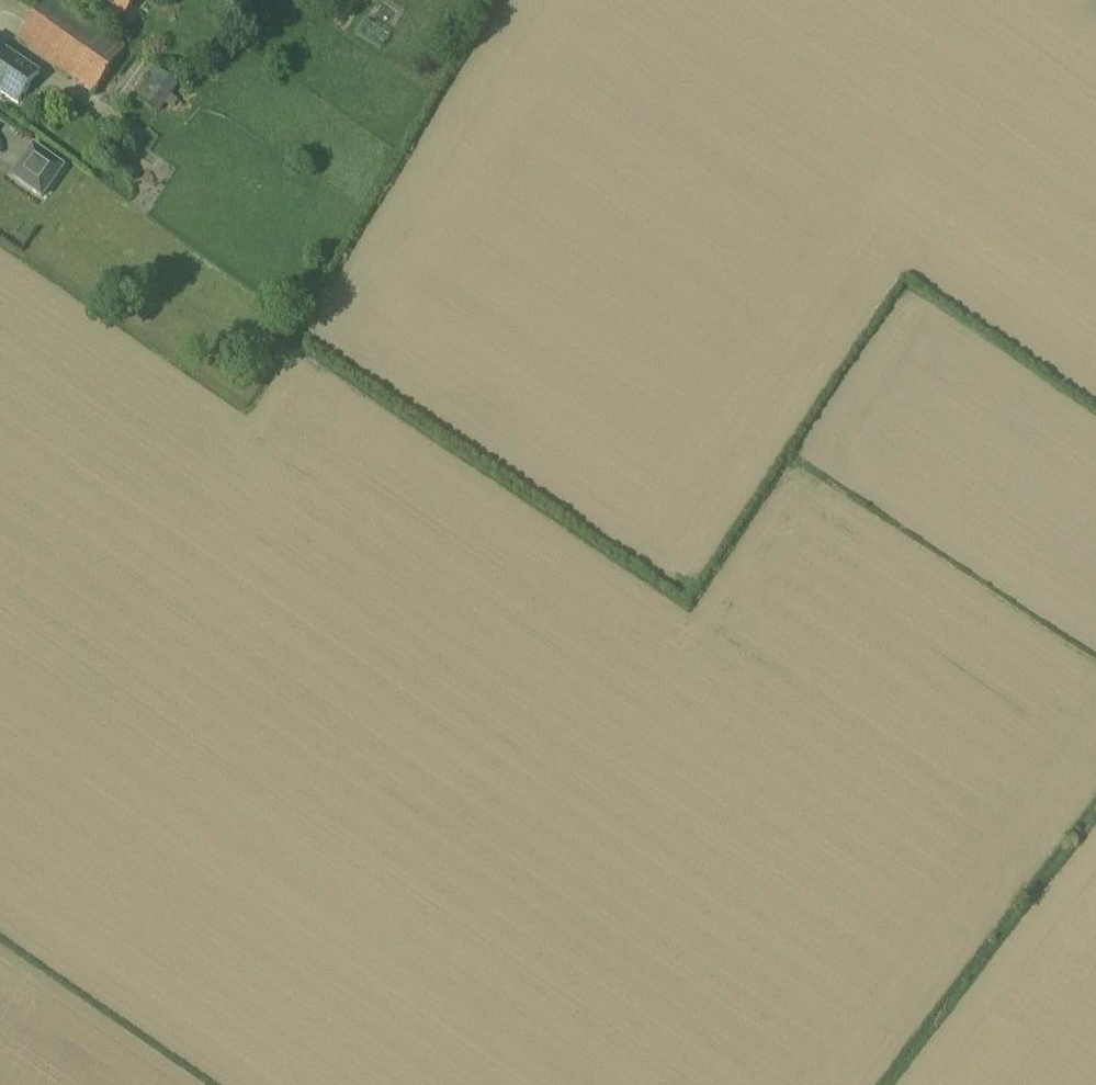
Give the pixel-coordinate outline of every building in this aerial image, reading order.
[(18,40),(95,95),(126,48),(70,7),(72,4),(66,0),(46,0),(18,40)] [(125,19),(139,0),(99,0),(125,19)] [(0,45),(0,91),(19,104),(40,73),(0,45)] [(156,67),(136,97),(160,114),(180,84),(156,67)] [(34,145),(12,177),(43,199),(66,168),(34,145)]
